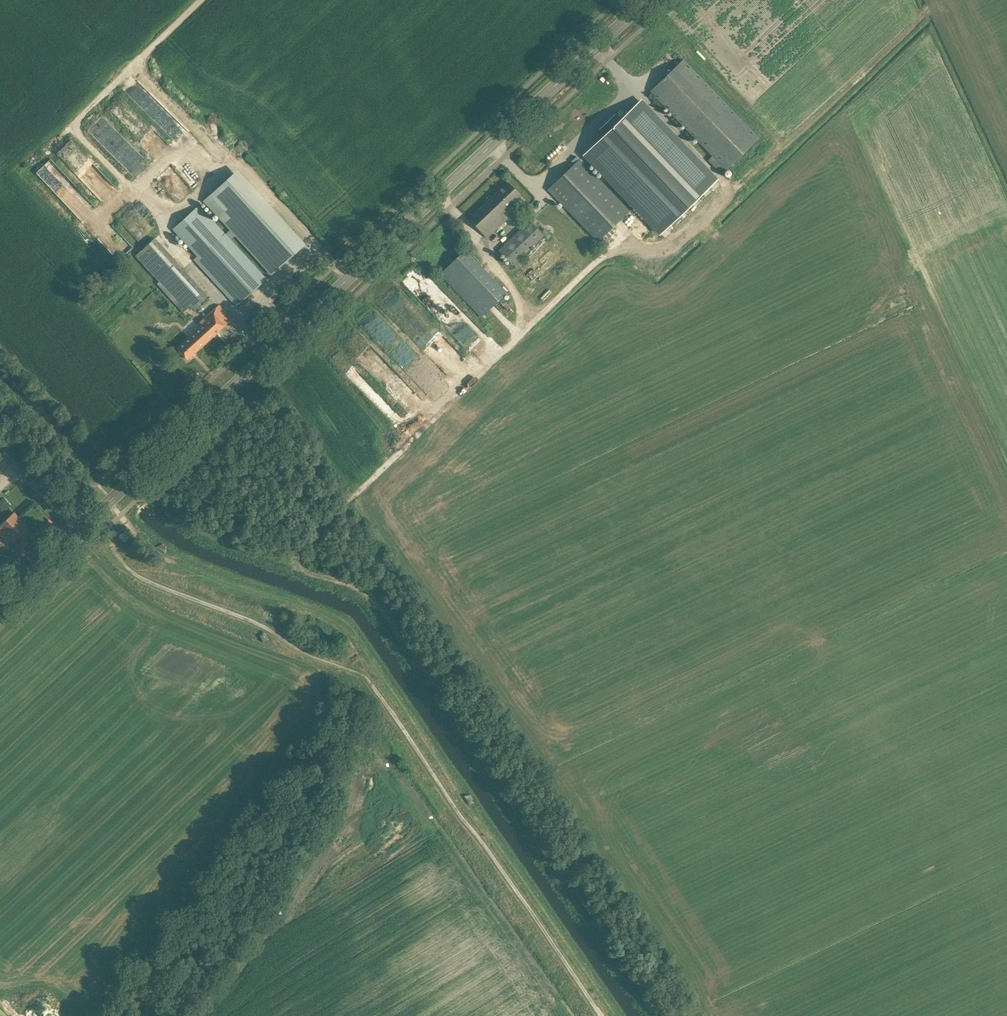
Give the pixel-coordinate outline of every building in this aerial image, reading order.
[(759,138),(691,67),(684,60),(651,91),(713,156),(708,160),(722,174),(759,138)] [(605,135),(585,155),(661,233),(717,180),(640,101),(621,120),(615,114),(599,130),(605,135)] [(57,153),(87,184),(91,180),(91,181),(98,174),(112,189),(117,185),(72,139),(57,153)] [(629,211),(586,167),(579,159),(548,189),(598,241),(629,211)] [(205,200),(272,273),(301,247),(234,174),(205,200)] [(469,219),(487,237),(516,210),(510,204),(520,195),(508,182),(469,219)] [(266,279),(224,233),(199,205),(173,229),(198,257),(194,260),(237,306),(266,279)] [(499,250),(516,269),(524,262),(521,259),(544,236),(530,221),(499,250)] [(194,311),(210,297),(156,239),(137,257),(162,284),(159,286),(183,312),(190,306),(194,311)] [(507,292),(466,249),(440,274),(481,317),(507,292)] [(427,307),(442,293),(425,275),(410,289),(427,307)] [(177,348),(187,359),(232,319),(219,305),(184,336),(187,339),(177,348)] [(0,502),(0,508),(3,512),(12,505),(6,497),(0,502)] [(21,548),(34,536),(25,527),(27,525),(14,512),(0,525),(0,534),(8,543),(12,539),(21,548)] [(157,545),(156,547),(165,553),(166,551),(166,545),(161,543),(157,545)] [(264,631),(258,634),(262,642),(268,639),(264,631)] [(465,794),(463,795),(469,804),(471,803),(473,797),(470,793),(465,794)]
